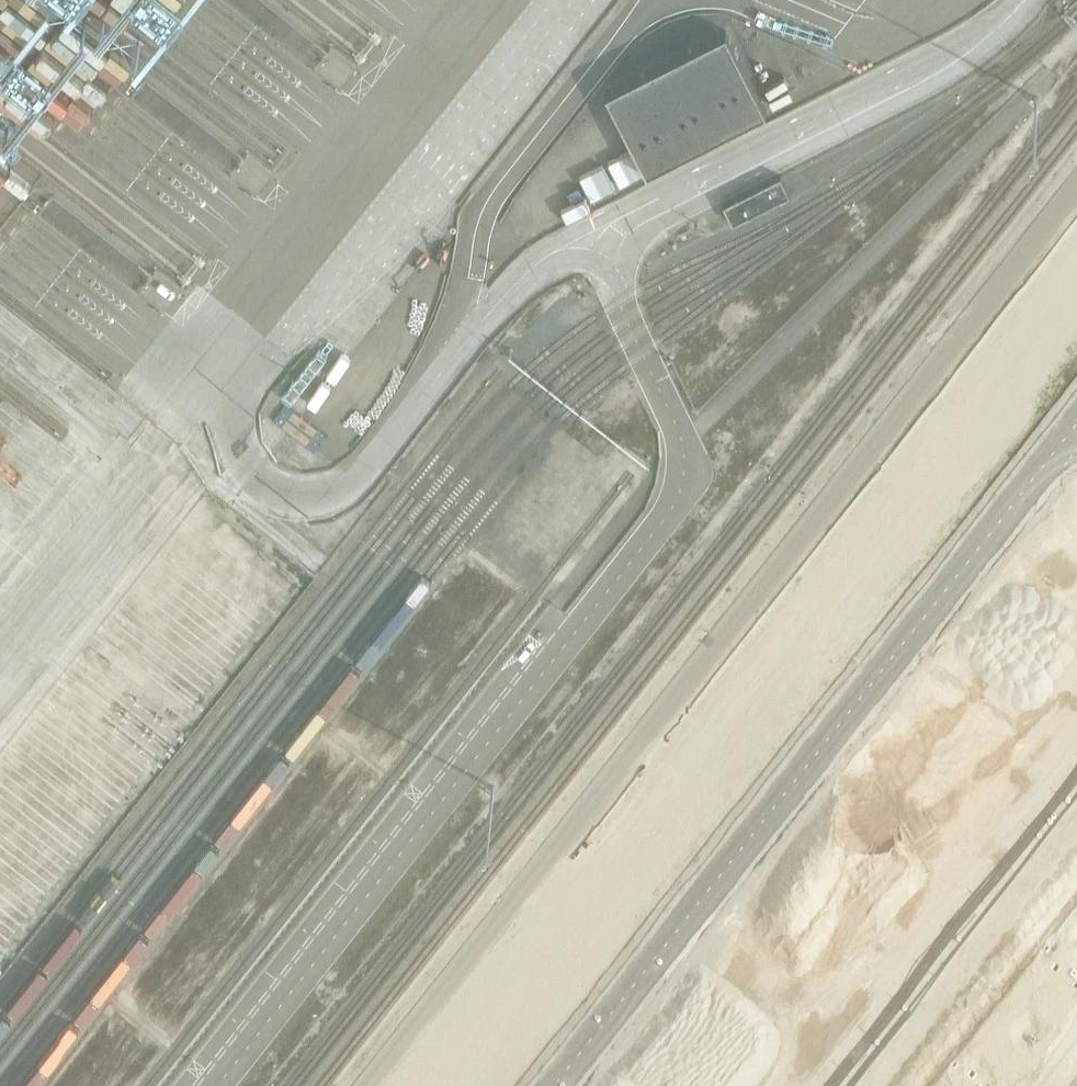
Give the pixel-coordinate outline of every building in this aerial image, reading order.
[(767,110),(726,30),(606,91),(647,171),(767,110)] [(733,222),(790,193),(780,175),(723,203),(733,222)]
